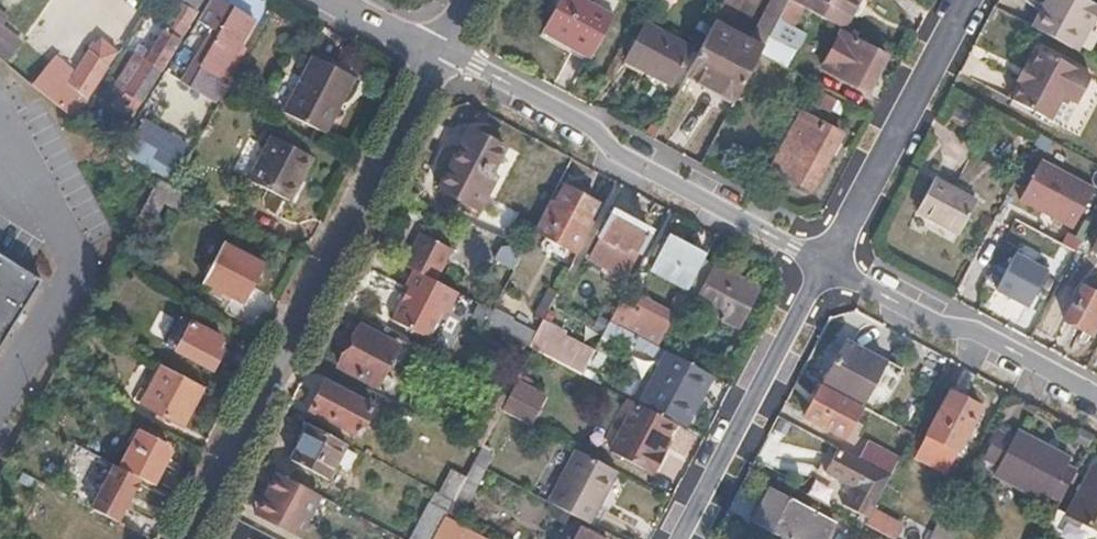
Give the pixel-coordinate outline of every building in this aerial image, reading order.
[(145,58),(118,103),(132,112),(160,66),(165,68),(197,10),(196,9),(201,0),(180,0),(145,58)] [(537,38),(584,65),(610,21),(573,0),(559,0),(537,38)] [(787,1),(802,10),(845,32),(852,20),(844,15),(852,0),(785,0),(787,1)] [(852,20),(860,6),(852,0),(844,15),(852,20)] [(1031,32),(1070,53),(1084,30),(1090,34),(1096,21),(1096,10),(1080,0),(1048,0),(1031,32)] [(793,25),(802,10),(787,1),(759,53),(785,67),(805,32),(793,25)] [(249,23),(231,12),(201,67),(219,76),(249,23)] [(624,60),(669,85),(693,42),(648,18),(624,60)] [(687,76),(733,101),(759,53),(712,28),(687,76)] [(839,35),(820,69),(867,95),(886,60),(839,35)] [(118,103),(145,58),(137,51),(117,82),(123,86),(113,99),(118,103)] [(1040,56),(1031,71),(1022,88),(1012,106),(1048,127),(1064,101),(1076,108),(1090,84),(1040,56)] [(349,81),(310,60),(281,116),(319,136),(349,81)] [(48,64),(45,70),(71,88),(75,83),(48,64)] [(45,70),(36,85),(47,93),(79,116),(88,103),(104,77),(87,66),(75,83),(71,88),(45,70)] [(1016,85),(1022,88),(1031,71),(1025,67),(1016,85)] [(771,168),(809,189),(840,133),(802,112),(771,168)] [(469,129),(435,194),(469,211),(503,147),(469,129)] [(307,160),(267,139),(244,184),(284,205),(307,160)] [(167,156),(145,144),(140,152),(173,172),(185,153),(173,146),(167,156)] [(173,172),(140,152),(136,158),(170,178),(173,172)] [(1073,231),(1094,191),(1041,163),(1020,202),(1073,231)] [(955,235),(972,204),(929,181),(913,212),(955,235)] [(530,233),(575,257),(589,229),(586,227),(599,201),(566,183),(552,209),(545,205),(530,233)] [(164,199),(149,192),(137,216),(152,223),(164,199)] [(590,259),(626,278),(650,230),(614,212),(590,259)] [(406,261),(417,267),(414,271),(461,295),(463,290),(437,276),(456,244),(424,228),(406,261)] [(689,288),(704,260),(706,256),(671,238),(654,269),(689,288)] [(495,258),(513,267),(520,253),(503,244),(495,258)] [(258,266),(219,246),(201,284),(239,304),(258,266)] [(42,280),(0,255),(0,347),(42,280)] [(1028,310),(1047,275),(1015,257),(995,291),(1028,310)] [(689,288),(686,295),(684,297),(737,326),(757,289),(704,260),(689,288)] [(457,302),(461,295),(414,271),(411,277),(457,302)] [(453,308),(457,302),(411,277),(407,285),(413,289),(397,319),(431,339),(444,313),(453,308)] [(1091,338),(1096,326),(1096,297),(1082,289),(1064,321),(1091,338)] [(615,306),(607,321),(656,347),(675,314),(640,296),(626,321),(619,317),(623,310),(615,306)] [(487,318),(531,342),(536,331),(537,328),(494,305),(491,311),(487,318)] [(221,338),(179,316),(165,345),(210,369),(219,353),(215,351),(221,338)] [(376,384),(396,345),(360,325),(339,365),(376,384)] [(550,338),(536,331),(531,342),(529,345),(533,347),(543,352),(550,338)] [(565,360),(563,363),(580,372),(591,352),(584,349),(581,354),(555,340),(549,352),(565,360)] [(846,342),(823,385),(861,405),(884,362),(846,342)] [(646,401),(685,422),(711,375),(671,354),(646,401)] [(181,426),(201,387),(157,364),(144,392),(136,389),(131,401),(181,426)] [(516,379),(508,396),(501,410),(530,425),(547,395),(516,379)] [(327,382),(312,411),(358,436),(374,406),(327,382)] [(861,405),(823,385),(807,416),(845,436),(861,405)] [(486,404),(500,411),(501,410),(508,396),(494,389),(486,404)] [(946,473),(982,407),(951,390),(915,456),(946,473)] [(625,412),(630,414),(620,433),(664,455),(666,452),(662,450),(676,424),(631,399),(625,412)] [(477,421),(490,429),(500,411),(486,404),(477,421)] [(328,479),(347,444),(309,424),(290,459),(328,479)] [(997,432),(984,456),(998,465),(994,471),(1044,499),(1065,459),(1016,431),(1011,440),(997,432)] [(139,479),(151,485),(167,453),(163,451),(165,447),(136,432),(118,468),(139,479)] [(655,472),(664,455),(620,433),(612,450),(655,472)] [(858,457),(892,475),(900,458),(868,440),(858,457)] [(844,503),(869,517),(892,475),(858,457),(838,447),(825,470),(846,482),(841,492),(848,496),(844,503)] [(590,522),(617,471),(577,450),(550,501),(590,522)] [(485,466),(475,460),(466,476),(454,500),(448,511),(445,517),(455,523),(485,466)] [(91,508),(117,522),(139,479),(118,468),(114,466),(91,508)] [(439,492),(454,500),(466,476),(452,468),(439,492)] [(1068,517),(1096,533),(1096,469),(1095,468),(1068,517)] [(299,535),(320,496),(278,474),(257,513),(299,535)] [(811,496),(777,478),(754,520),(789,538),(831,538),(838,524),(806,505),(811,496)] [(430,502),(448,511),(454,500),(439,492),(436,491),(430,502)] [(445,517),(448,511),(430,502),(411,538),(433,538),(445,517)] [(445,517),(433,538),(453,538),(460,525),(455,523),(445,517)] [(572,538),(597,538),(578,529),(572,538)]
